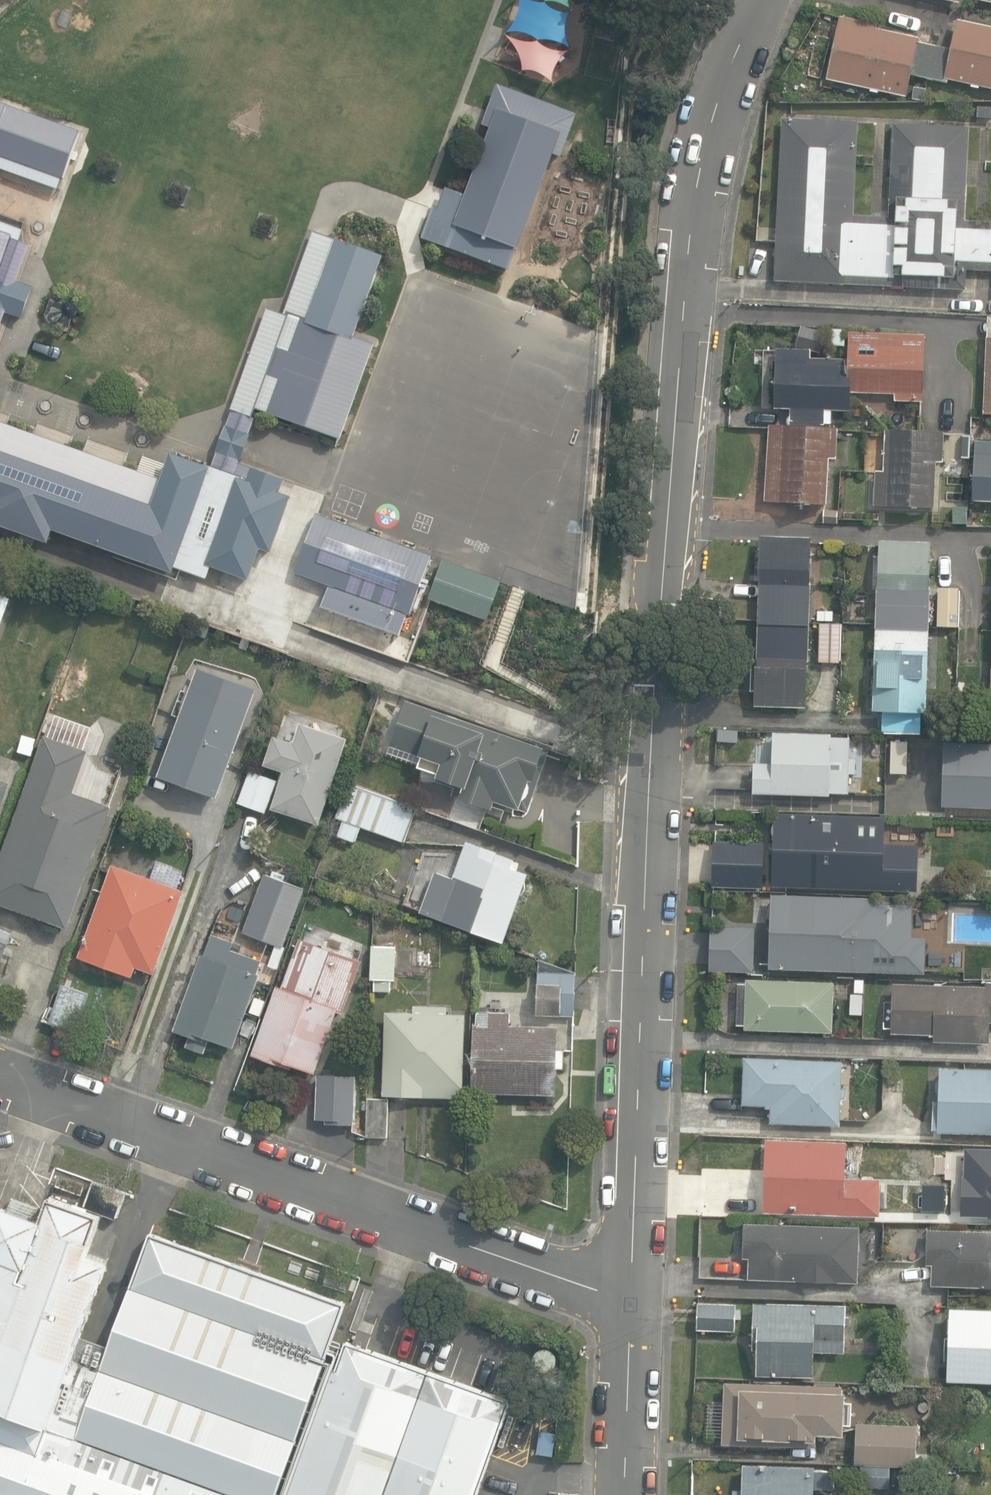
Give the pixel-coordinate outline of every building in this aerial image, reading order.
[(904,93),(909,72),(944,80),(945,76),(969,81),(968,84),(976,86),(977,82),(990,86),(990,25),(954,17),(948,47),(916,40),(917,36),(873,26),(874,23),(837,15),(824,75),(868,85),(867,88),(875,90),(876,87),(904,93)] [(574,115),(496,86),(457,192),(444,187),(425,240),(507,270),(549,156),(558,159),(574,115)] [(0,96),(0,154),(71,179),(89,127),(0,96)] [(783,117),(775,280),(974,289),(974,285),(990,286),(990,222),(975,221),(979,129),(897,125),(892,216),(859,215),(864,121),(783,117)] [(0,225),(0,290),(20,232),(0,225)] [(375,342),(301,317),(267,415),(341,441),(375,342)] [(768,502),(826,504),(828,458),(836,459),(838,429),(825,428),(825,424),(833,424),(833,410),(850,410),(850,416),(861,416),(861,402),(851,402),(851,391),(896,393),(896,400),(923,401),(926,336),(850,333),(849,360),(811,358),(811,350),(778,349),(775,408),(792,409),(791,426),(771,425),(768,502)] [(0,424),(0,527),(49,545),(53,533),(173,575),(175,569),(208,580),(212,570),(251,584),(262,552),(273,556),(295,494),(171,451),(161,480),(0,424)] [(876,506),(935,508),(936,462),(943,462),(944,432),(886,430),(885,472),(877,472),(876,506)] [(976,442),(974,500),(990,501),(990,443),(976,442)] [(954,524),(968,524),(968,507),(954,507),(954,524)] [(824,523),(838,524),(839,510),(824,509),(824,523)] [(427,551),(314,515),(295,575),(329,586),(321,610),(400,636),(427,551)] [(753,702),(804,704),(810,535),(759,533),(753,702)] [(880,729),(918,731),(919,710),(923,710),(929,540),(878,538),(872,708),(881,708),(880,729)] [(501,580),(441,562),(429,601),(489,620),(501,580)] [(938,626),(958,627),(960,589),(940,588),(938,626)] [(10,599),(0,595),(0,628),(10,599)] [(816,617),(831,617),(831,607),(816,607),(816,617)] [(818,658),(838,659),(839,621),(819,621),(818,658)] [(279,673),(286,654),(275,650),(268,670),(279,673)] [(160,776),(219,797),(251,706),(193,685),(160,776)] [(553,750),(406,701),(390,750),(420,760),(417,769),(432,774),(430,780),(452,787),(449,796),(491,811),(495,801),(531,814),(553,750)] [(273,809),(320,824),(348,739),(301,724),(295,743),(275,737),(266,765),(285,772),(273,809)] [(753,759),(752,791),(830,793),(830,789),(849,790),(850,770),(856,770),(857,756),(850,756),(851,734),(832,734),(832,730),(772,728),(771,760),(753,759)] [(16,747),(29,751),(35,736),(21,731),(16,747)] [(66,923),(109,802),(71,789),(86,747),(42,732),(0,850),(0,900),(66,923)] [(941,808),(990,810),(990,744),(944,742),(941,808)] [(240,803),(267,812),(278,781),(251,772),(240,803)] [(340,835),(356,842),(362,826),(405,841),(417,808),(350,784),(338,817),(345,820),(340,835)] [(917,893),(919,846),(884,844),(885,817),(776,813),(773,888),(917,893)] [(763,839),(713,838),(712,880),(763,881),(763,839)] [(419,907),(501,937),(518,890),(521,888),(522,884),(521,879),(525,870),(509,864),(512,856),(464,839),(451,874),(433,868),(419,907)] [(76,954),(128,973),(132,963),(151,970),(180,888),(110,862),(76,954)] [(242,927),(282,942),(303,885),(263,870),(242,927)] [(769,968),(876,971),(878,899),(771,895),(769,968)] [(904,906),(903,923),(920,923),(920,907),(904,906)] [(291,1061),(313,1069),(335,1008),(340,1010),(360,957),(297,934),(280,983),(275,981),(249,1051),(290,1066),(291,1061)] [(242,953),(206,941),(203,951),(200,950),(173,1027),(188,1032),(184,1043),(205,1050),(210,1035),(233,1043),(259,970),(257,969),(261,958),(242,951),(242,953)] [(372,986),(388,986),(389,975),(392,975),(393,943),(370,942),(369,974),(372,975),(372,986)] [(711,968),(751,969),(752,945),(712,944),(711,968)] [(931,974),(960,976),(961,954),(932,952),(931,974)] [(534,1012),(571,1013),(572,970),(536,956),(534,1012)] [(852,988),(861,988),(862,975),(853,975),(852,988)] [(744,1025),(830,1028),(832,979),(745,976),(745,998),(740,998),(739,1022),(744,1022),(744,1025)] [(986,1039),(987,1018),(990,1018),(990,978),(984,978),(984,983),(891,980),(889,1028),(931,1030),(931,1037),(986,1039)] [(61,979),(48,1021),(77,1030),(84,1007),(96,1011),(102,992),(61,979)] [(847,1010),(861,1011),(861,990),(848,989),(847,1010)] [(384,1008),(382,1091),(460,1093),(461,1084),(463,1084),(464,1010),(446,1009),(446,1003),(413,1002),(412,1008),(384,1008)] [(470,1088),(555,1090),(557,1023),(509,1022),(509,1009),(477,1008),(476,1021),(472,1021),(470,1088)] [(768,1117),(838,1121),(841,1056),(741,1052),(739,1099),(769,1101),(768,1117)] [(990,1129),(990,1065),(937,1063),(937,1074),(934,1079),(934,1087),(938,1093),(938,1096),(932,1096),(931,1127),(990,1129)] [(317,1073),(315,1113),(351,1114),(353,1074),(317,1073)] [(364,1132),(384,1132),(386,1095),(366,1094),(364,1132)] [(761,1206),(877,1210),(878,1175),(843,1173),(844,1138),(764,1135),(761,1206)] [(951,1215),(972,1215),(973,1189),(951,1188),(951,1215)] [(0,1208),(0,1494),(476,1494),(511,1402),(366,1348),(372,1332),(360,1328),(353,1344),(347,1342),(344,1350),(330,1345),(344,1305),(152,1234),(101,1372),(74,1362),(110,1263),(87,1254),(101,1217),(50,1198),(41,1223),(0,1208)] [(746,1253),(746,1274),(854,1277),(856,1223),(741,1220),(740,1253),(746,1253)] [(932,1285),(990,1287),(990,1232),(928,1230),(926,1264),(933,1264),(932,1285)] [(698,1329),(736,1330),(737,1305),(700,1303),(698,1329)] [(756,1375),(815,1376),(815,1351),(846,1352),(847,1306),(754,1304),(754,1342),(757,1342),(756,1375)] [(990,1377),(990,1305),(948,1304),(945,1375),(990,1377)] [(724,1443),(817,1447),(817,1433),(843,1434),(845,1393),(843,1393),(843,1387),(727,1382),(724,1443)] [(916,1426),(855,1423),(853,1465),(861,1465),(860,1486),(890,1487),(891,1464),(914,1465),(916,1426)] [(814,1488),(834,1489),(835,1472),(815,1471),(815,1467),(744,1464),(743,1489),(735,1489),(734,1494),(814,1494),(814,1488)]
